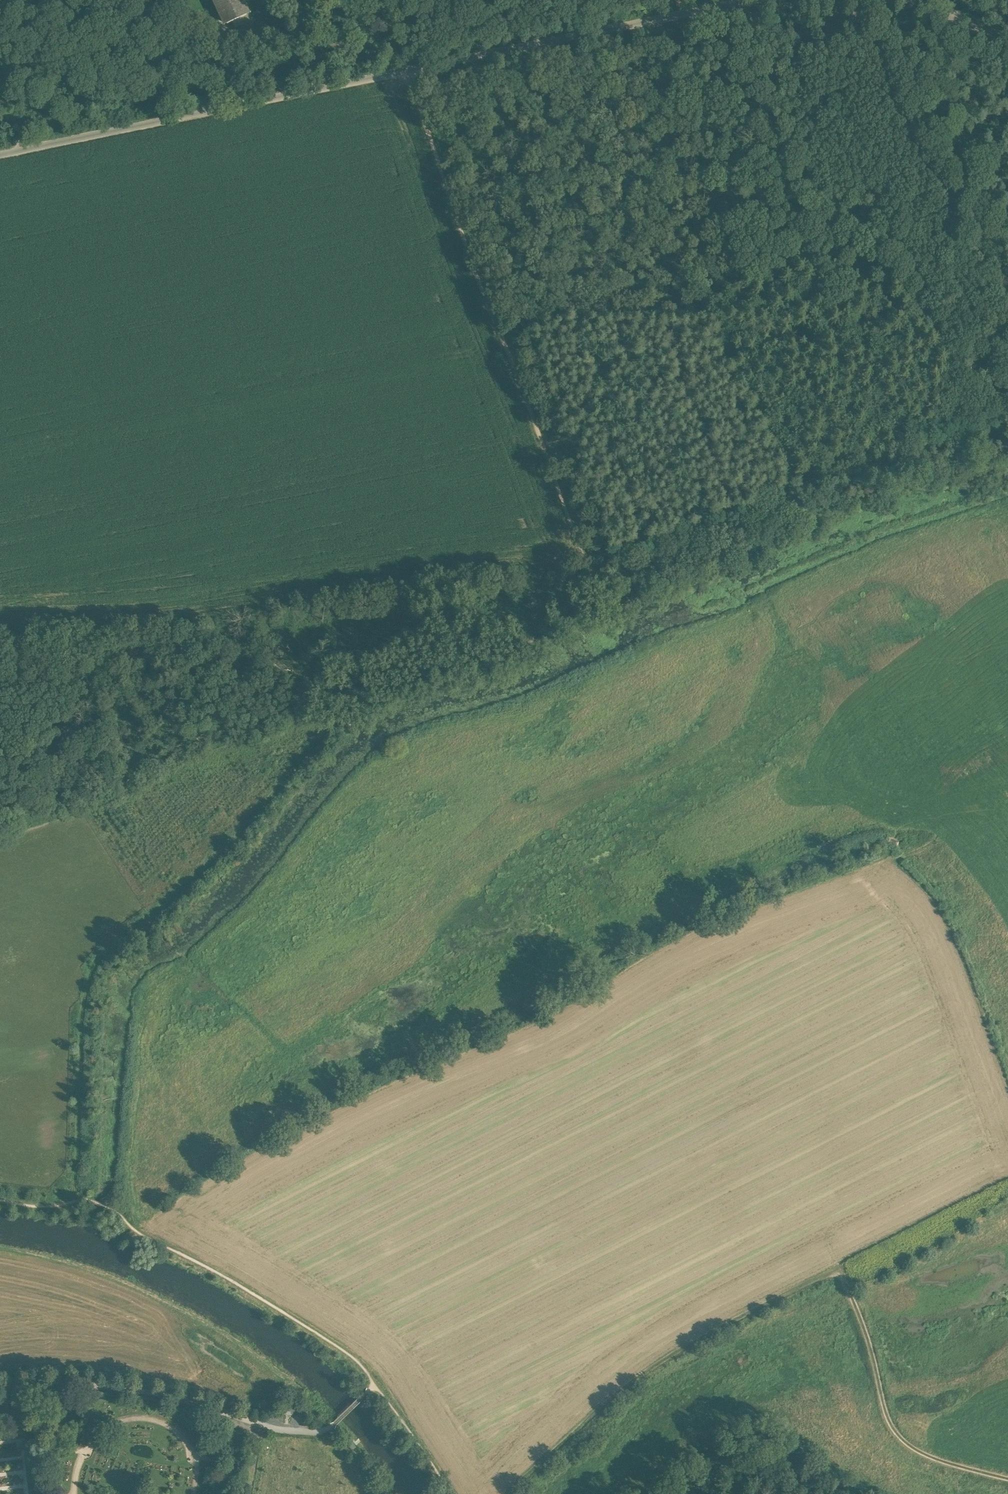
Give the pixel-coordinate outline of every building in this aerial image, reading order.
[(240,0),(211,0),(225,29),(248,18),(240,0)] [(293,1405),(288,1404),(284,1408),(286,1412),(291,1413),(294,1409),(293,1405)]
